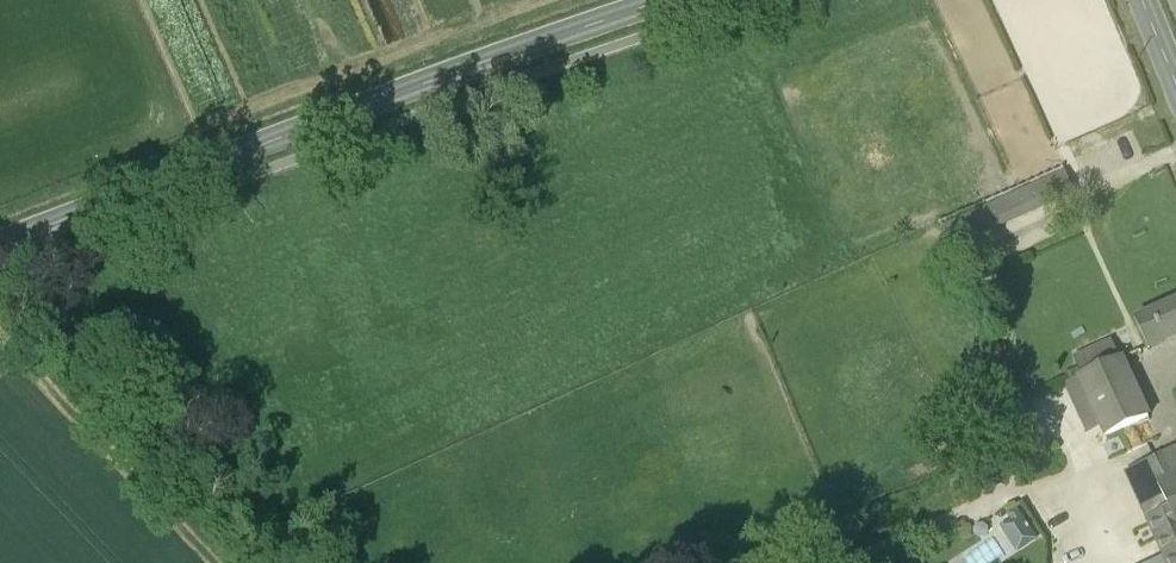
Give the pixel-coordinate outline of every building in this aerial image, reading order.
[(1162,129),(1145,135),(1151,151),(1168,145),(1162,129)] [(1064,171),(941,225),(951,247),(1074,193),(1064,171)] [(1134,318),(1149,350),(1175,337),(1175,298),(1134,318)] [(1123,357),(1134,381),(1146,375),(1126,331),(1073,355),(1083,375),(1123,357)] [(1083,375),(1076,379),(1100,429),(1105,440),(1150,419),(1134,381),(1123,357),(1083,375)] [(1086,435),(1100,429),(1076,379),(1064,384),(1086,435)] [(1163,561),(1164,562),(1175,562),(1175,449),(1124,473),(1163,561)] [(969,470),(984,497),(1012,482),(997,455),(969,470)] [(995,541),(965,559),(967,562),(1003,562),(1040,541),(1019,507),(987,527),(995,541)]
